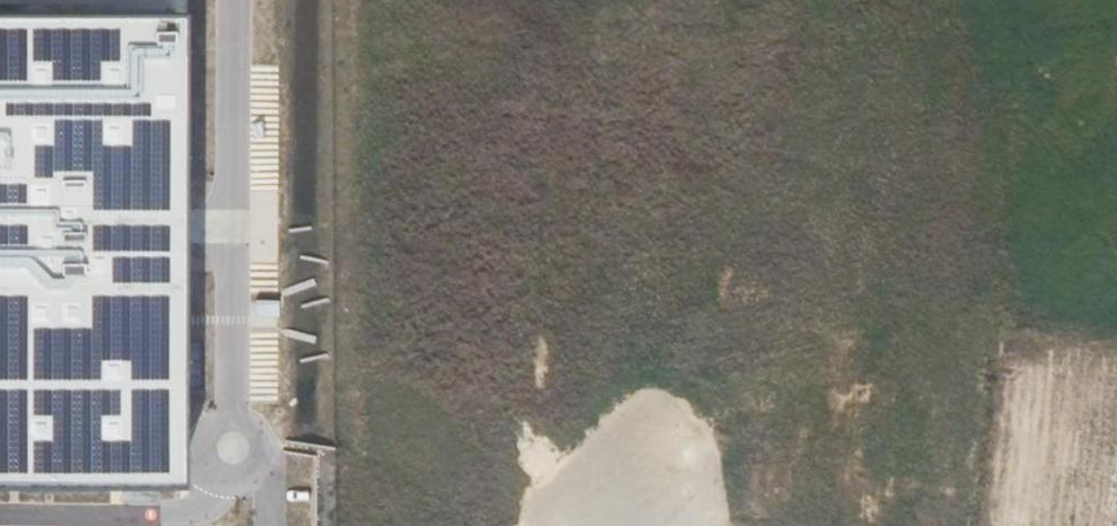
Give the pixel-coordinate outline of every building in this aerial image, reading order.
[(0,14),(0,486),(114,486),(174,487),(175,287),(175,171),(175,14),(0,14)] [(185,171),(175,171),(175,287),(185,287),(185,171)]
